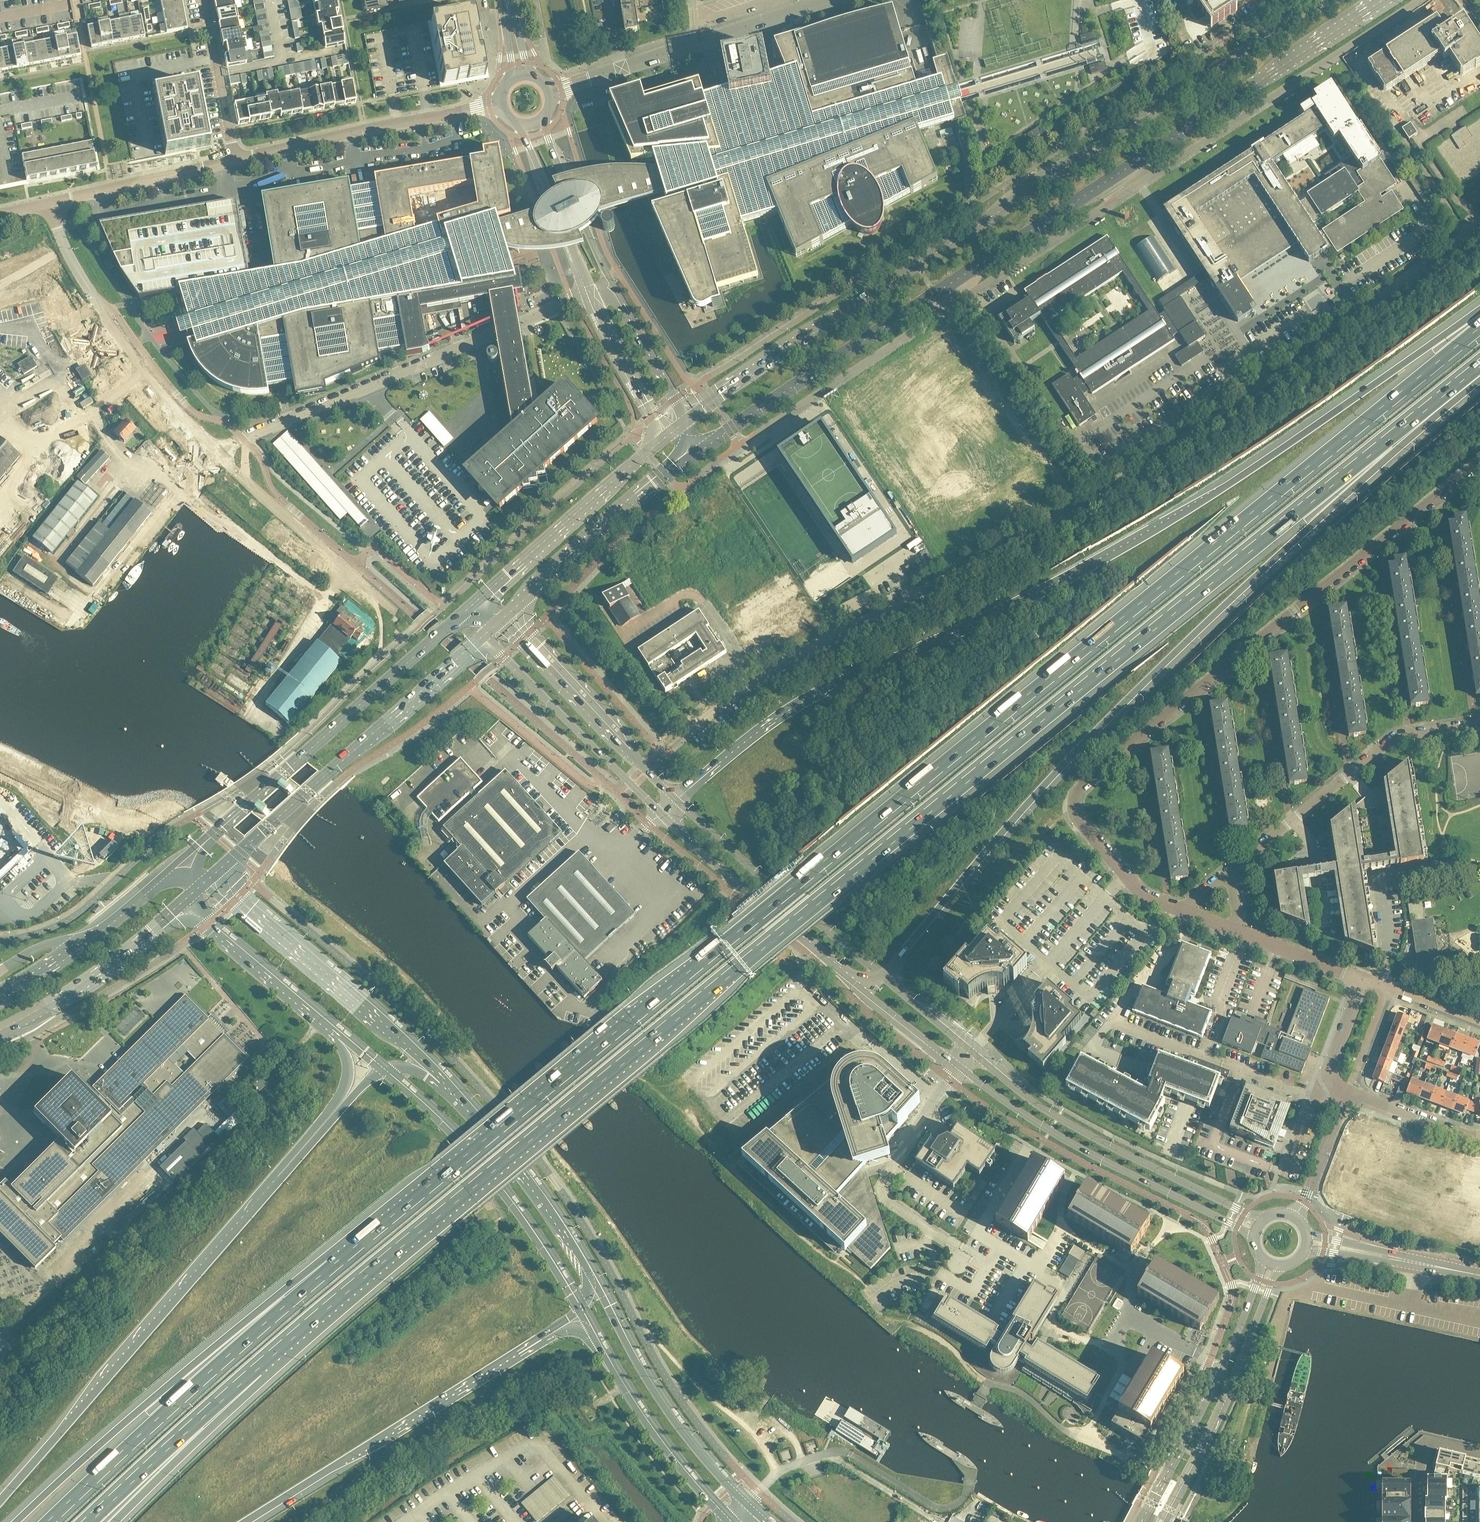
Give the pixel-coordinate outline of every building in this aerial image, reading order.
[(182,0),(164,0),(160,1),(162,11),(183,7),(182,0)] [(234,0),(225,0),(214,2),(216,13),(236,9),(234,0)] [(316,15),(336,12),(338,11),(336,0),(333,1),(314,5),(316,15)] [(386,0),(377,0),(364,3),(365,7),(364,7),(365,9),(366,12),(374,11),(376,11),(376,10),(377,10),(378,10),(380,10),(380,9),(388,8),(386,0)] [(609,109),(632,162),(654,160),(661,181),(660,181),(659,182),(658,182),(658,183),(657,184),(657,185),(657,186),(657,187),(658,188),(658,189),(659,189),(660,190),(661,190),(662,190),(662,191),(663,190),(665,194),(666,198),(666,199),(666,200),(668,207),(653,211),(694,308),(695,308),(695,309),(696,310),(698,311),(699,312),(701,312),(702,312),(704,312),(705,311),(706,311),(713,307),(721,305),(718,295),(717,291),(759,279),(742,224),(778,213),(796,256),(805,251),(852,225),(853,227),(856,229),(858,231),(860,232),(862,233),(865,234),(867,234),(870,234),(874,233),(876,232),(877,230),(879,228),(880,226),(881,223),(882,220),(883,214),(882,209),(937,179),(918,131),(933,127),(951,121),(952,123),(955,122),(974,183),(1171,54),(1155,0),(948,0),(921,8),(936,59),(933,60),(939,80),(916,87),(912,72),(893,8),(814,31),(813,30),(774,42),(786,71),(768,77),(762,48),(724,56),(730,89),(704,97),(703,91),(699,76),(673,83),(675,89),(644,99),(642,92),(612,101),(615,108),(609,109)] [(639,0),(620,0),(622,10),(641,7),(639,0)] [(1187,3),(1197,0),(1199,8),(1209,5),(1212,9),(1213,8),(1212,8),(1215,7),(1216,7),(1217,7),(1216,6),(1225,0),(1186,0),(1187,3)] [(185,18),(183,7),(162,11),(164,22),(185,18)] [(639,31),(636,8),(641,8),(641,7),(622,10),(625,33),(639,31)] [(238,20),(236,9),(216,13),(218,23),(238,20)] [(338,22),(336,12),(316,15),(318,26),(338,22)] [(1369,65),(1386,90),(1388,92),(1395,88),(1393,85),(1440,54),(1444,60),(1450,56),(1457,67),(1454,69),(1459,76),(1462,74),(1479,63),(1479,47),(1479,46),(1479,45),(1479,40),(1478,37),(1475,39),(1471,33),(1474,32),(1470,25),(1467,27),(1463,20),(1462,20),(1457,12),(1451,16),(1449,13),(1437,20),(1369,65)] [(479,45),(478,36),(473,13),(430,21),(443,84),(485,76),(479,45)] [(141,16),(130,18),(134,39),(145,37),(141,16)] [(134,39),(130,18),(119,20),(123,41),(134,39)] [(187,29),(185,18),(164,22),(166,33),(187,29)] [(123,41),(119,20),(109,22),(113,43),(123,41)] [(240,30),(238,20),(218,23),(220,34),(240,30)] [(113,43),(109,22),(98,25),(102,46),(113,43)] [(343,32),(341,22),(338,22),(318,26),(318,27),(321,26),(323,36),(343,32)] [(102,46),(98,25),(87,27),(91,48),(102,46)] [(242,40),(240,30),(220,34),(222,45),(245,40),(242,40)] [(345,44),(343,32),(323,36),(325,47),(345,44)] [(81,56),(77,35),(66,37),(70,58),(81,56)] [(70,58),(66,37),(55,39),(59,60),(70,58)] [(59,60),(55,39),(44,41),(49,62),(59,60)] [(227,54),(224,55),(225,55),(244,52),(247,51),(245,40),(222,45),(223,45),(226,45),(227,54)] [(49,62),(44,41),(34,43),(38,64),(49,62)] [(38,64),(34,43),(23,45),(27,66),(38,64)] [(27,66),(23,45),(13,47),(17,68),(27,66)] [(17,68),(13,47),(2,49),(6,70),(17,68)] [(246,62),(244,52),(225,55),(227,66),(247,63),(246,62)] [(241,82),(240,75),(229,77),(230,85),(241,82)] [(356,101),(352,82),(341,84),(345,104),(356,101)] [(210,145),(198,84),(153,92),(165,154),(189,149),(210,145)] [(345,104),(341,84),(331,86),(334,106),(345,104)] [(334,106),(331,86),(320,88),(324,108),(334,106)] [(324,108),(320,88),(309,90),(313,110),(324,108)] [(1175,229),(1179,236),(1181,235),(1185,241),(1191,250),(1205,271),(1158,301),(1163,309),(1181,297),(1179,295),(1208,276),(1213,283),(1212,283),(1211,284),(1214,289),(1216,288),(1218,291),(1238,322),(1252,313),(1255,310),(1239,286),(1235,278),(1238,276),(1234,269),(1239,266),(1254,256),(1256,259),(1257,259),(1256,258),(1291,235),(1292,236),(1292,235),(1309,261),(1321,253),(1323,251),(1333,245),(1337,252),(1364,235),(1367,233),(1402,210),(1403,210),(1401,207),(1392,193),(1391,192),(1381,199),(1379,195),(1396,184),(1382,163),(1382,162),(1381,162),(1380,160),(1380,159),(1377,155),(1375,153),(1379,150),(1380,150),(1361,121),(1360,121),(1357,124),(1356,124),(1356,123),(1356,124),(1336,93),(1333,89),(1316,100),(1317,101),(1312,105),(1311,104),(1310,104),(1307,106),(1302,109),(1302,110),(1300,111),(1300,110),(1300,111),(1304,117),(1302,119),(1259,147),(1169,206),(1170,207),(1165,210),(1165,211),(1166,210),(1173,222),(1177,228),(1175,229)] [(313,110),(309,90),(298,92),(302,112),(313,110)] [(302,112),(298,92),(288,94),(292,114),(302,112)] [(266,95),(270,116),(281,114),(277,93),(266,95)] [(292,114),(288,94),(278,96),(277,93),(281,114),(281,116),(292,114)] [(270,116),(266,95),(265,96),(266,98),(256,100),(260,120),(270,118),(270,116)] [(260,120),(256,100),(245,102),(249,122),(260,120)] [(249,122),(245,102),(234,105),(238,124),(249,122)] [(1418,133),(1411,122),(1402,128),(1409,139),(1418,133)] [(1472,137),(1465,126),(1450,136),(1459,150),(1466,146),(1464,142),(1472,137)] [(97,166),(92,142),(84,143),(82,143),(87,168),(89,168),(97,166)] [(87,168),(82,143),(81,143),(81,144),(74,145),(73,145),(77,170),(79,170),(86,168),(86,169),(87,168)] [(77,170),(73,145),(71,145),(71,146),(64,147),(63,147),(68,172),(69,172),(76,170),(76,171),(77,170)] [(68,172),(63,147),(61,147),(61,148),(54,149),(53,149),(58,174),(59,174),(66,172),(68,172)] [(58,174),(53,149),(51,149),(44,151),(43,151),(48,176),(49,176),(49,175),(56,174),(58,174)] [(237,202),(101,225),(123,273),(141,298),(181,291),(190,320),(178,323),(182,338),(194,334),(196,341),(188,343),(189,344),(189,346),(190,348),(191,350),(191,351),(192,353),(193,355),(193,356),(194,358),(195,359),(196,361),(197,363),(198,364),(199,366),(200,367),(201,369),(202,370),(203,371),(205,373),(206,374),(207,375),(208,377),(210,378),(211,379),(213,380),(214,381),(216,382),(217,383),(219,384),(220,385),(222,386),(223,387),(225,388),(227,389),(228,389),(230,390),(232,391),(233,391),(235,392),(237,392),(239,393),(240,393),(242,394),(244,394),(246,394),(247,394),(249,395),(251,395),(253,395),(255,395),(257,395),(258,395),(260,395),(262,395),(264,394),(266,394),(267,394),(269,393),(268,386),(294,382),(297,396),(327,391),(326,384),(380,362),(379,353),(407,348),(408,355),(423,352),(430,349),(428,342),(425,325),(424,325),(423,316),(459,310),(462,330),(466,329),(462,309),(461,302),(462,302),(476,300),(489,298),(490,297),(491,300),(499,298),(499,296),(514,293),(523,292),(524,292),(524,291),(523,291),(520,271),(513,272),(508,253),(501,227),(499,220),(511,217),(500,149),(484,152),(485,159),(432,168),(432,166),(405,171),(405,172),(375,177),(377,185),(351,189),(350,182),(264,196),(276,272),(249,277),(237,202)] [(48,176),(43,151),(41,151),(34,153),(34,152),(33,153),(38,178),(39,178),(39,177),(46,176),(48,176)] [(38,178),(33,153),(31,153),(25,155),(24,154),(21,155),(26,180),(29,180),(29,179),(36,178),(38,178)] [(533,218),(501,227),(508,253),(518,255),(523,256),(528,256),(533,256),(538,256),(543,256),(548,256),(553,256),(558,255),(562,254),(567,253),(572,252),(577,251),(582,249),(576,239),(579,238),(581,237),(582,236),(584,235),(585,234),(586,233),(587,232),(589,231),(590,230),(591,229),(592,228),(593,227),(594,226),(595,224),(596,223),(598,220),(603,223),(603,224),(602,224),(602,225),(602,226),(603,226),(603,227),(603,228),(604,228),(604,229),(605,230),(606,230),(606,231),(607,231),(608,231),(609,231),(610,231),(611,231),(611,230),(612,230),(613,230),(613,229),(614,229),(614,228),(614,227),(615,226),(615,225),(615,224),(614,223),(614,222),(613,221),(613,220),(612,220),(611,220),(611,219),(610,219),(609,219),(608,219),(607,219),(606,219),(606,220),(605,220),(602,217),(600,216),(602,213),(660,195),(658,189),(657,186),(653,174),(645,174),(636,173),(627,173),(619,173),(610,174),(601,175),(593,176),(584,177),(576,179),(567,181),(551,186),(556,196),(553,198),(551,199),(550,199),(549,200),(547,201),(546,202),(545,203),(543,204),(542,206),(541,207),(540,208),(539,209),(538,211),(537,212),(536,213),(535,215),(534,216),(533,218)] [(1135,248),(1157,281),(1176,269),(1154,236),(1135,248)] [(1079,426),(1096,415),(1083,395),(1090,391),(1092,394),(1175,340),(1173,338),(1172,336),(1179,332),(1179,333),(1180,333),(1189,346),(1175,355),(1182,366),(1204,352),(1197,342),(1205,336),(1196,323),(1197,322),(1181,297),(1163,309),(1164,310),(1158,314),(1154,308),(1154,309),(1128,269),(1128,268),(1107,237),(1025,291),(1030,300),(1020,307),(1018,304),(1015,306),(998,318),(1014,343),(1035,330),(1030,322),(1041,316),(1077,371),(1075,373),(1077,376),(1078,374),(1079,374),(1080,376),(1073,380),(1069,374),(1052,385),(1079,426)] [(491,300),(497,339),(500,354),(498,354),(499,358),(501,358),(507,397),(513,430),(534,412),(514,293),(499,296),(499,298),(491,300)] [(37,365),(31,355),(18,362),(24,373),(37,365)] [(90,376),(84,366),(77,370),(83,380),(90,376)] [(484,456),(467,471),(500,508),(597,422),(565,385),(534,412),(513,430),(492,449),(486,443),(479,449),(484,456)] [(420,421),(443,447),(453,439),(429,412),(420,421)] [(124,442),(136,429),(126,421),(121,426),(117,423),(111,430),(114,433),(124,442)] [(895,535),(824,429),(783,457),(853,563),(895,535)] [(360,527),(368,520),(288,430),(273,443),(340,519),(347,513),(360,527)] [(0,440),(0,479),(20,456),(0,440)] [(85,485),(109,458),(101,451),(77,477),(85,485)] [(52,554),(97,497),(77,482),(32,538),(52,554)] [(98,522),(65,564),(76,573),(93,586),(151,513),(135,500),(126,493),(101,524),(98,522)] [(1468,534),(1465,516),(1466,516),(1461,516),(1454,517),(1454,518),(1455,518),(1455,522),(1449,523),(1451,537),(1468,534)] [(1473,566),(1468,534),(1451,537),(1456,568),(1473,566)] [(136,550),(125,566),(130,570),(141,554),(136,550)] [(47,594),(57,579),(23,556),(13,571),(47,594)] [(1408,576),(1405,558),(1406,558),(1405,558),(1394,560),(1395,565),(1389,566),(1391,579),(1408,576)] [(1478,597),(1473,566),(1456,568),(1461,600),(1478,597)] [(1413,608),(1408,576),(1391,579),(1396,611),(1413,608)] [(774,595),(766,583),(758,588),(766,600),(774,595)] [(732,597),(746,593),(744,584),(729,588),(732,597)] [(639,615),(627,597),(629,596),(621,585),(603,597),(622,626),(639,615)] [(1478,597),(1461,600),(1466,632),(1479,630),(1479,609),(1478,597)] [(597,602),(604,615),(610,612),(603,598),(597,602)] [(747,612),(739,600),(731,605),(739,617),(747,612)] [(290,725),(341,662),(335,657),(337,654),(350,638),(352,636),(357,640),(363,633),(358,629),(363,623),(341,605),(329,621),(333,624),(318,642),(317,642),(307,654),(266,705),(290,725)] [(1329,609),(1334,641),(1351,638),(1346,606),(1329,609)] [(1418,640),(1413,608),(1396,611),(1401,642),(1418,640)] [(638,650),(666,692),(726,652),(699,610),(638,650)] [(786,625),(780,611),(772,615),(778,629),(786,625)] [(1466,632),(1471,664),(1479,662),(1479,630),(1466,632)] [(761,648),(771,637),(764,631),(755,642),(761,648)] [(1356,670),(1351,638),(1334,641),(1339,672),(1356,670)] [(1423,671),(1418,640),(1401,642),(1406,674),(1423,671)] [(1269,657),(1274,689),(1292,686),(1287,654),(1269,657)] [(1471,664),(1476,695),(1479,695),(1479,662),(1471,664)] [(725,681),(730,677),(723,667),(718,671),(725,681)] [(1361,701),(1356,670),(1339,672),(1344,704),(1361,701)] [(720,684),(725,681),(718,671),(713,674),(720,684)] [(1428,703),(1423,671),(1406,674),(1411,706),(1428,703)] [(703,681),(707,685),(716,679),(713,674),(703,681)] [(716,679),(707,685),(710,690),(719,684),(716,679)] [(1297,718),(1292,686),(1274,689),(1279,720),(1297,718)] [(1344,704),(1349,736),(1366,733),(1361,701),(1344,704)] [(1210,705),(1215,737),(1232,734),(1227,702),(1210,705)] [(1302,749),(1297,718),(1279,720),(1284,752),(1302,749)] [(1215,737),(1220,768),(1237,766),(1232,734),(1215,737)] [(1284,752),(1289,784),(1307,781),(1302,749),(1284,752)] [(1151,753),(1156,784),(1173,782),(1168,750),(1151,753)] [(439,822),(483,782),(461,757),(416,798),(439,822)] [(1427,859),(1416,785),(1412,759),(1387,779),(1399,856),(1396,856),(1389,857),(1370,860),(1363,861),(1360,862),(1351,808),(1330,825),(1337,866),(1334,866),(1334,865),(1333,866),(1327,867),(1327,866),(1307,870),(1301,871),(1300,871),(1297,871),(1274,875),(1280,915),(1281,916),(1306,926),(1299,880),(1309,878),(1328,875),(1338,874),(1349,942),(1374,952),(1370,928),(1374,928),(1370,900),(1368,890),(1364,891),(1361,869),(1364,869),(1365,869),(1371,868),(1391,865),(1391,864),(1397,864),(1397,863),(1400,863),(1400,864),(1427,859)] [(1237,766),(1220,768),(1225,800),(1242,797),(1237,766)] [(505,885),(562,833),(542,811),(543,810),(543,806),(541,802),(536,802),(535,804),(506,772),(444,828),(462,848),(458,852),(445,864),(482,906),(496,894),(500,898),(509,890),(505,885)] [(222,784),(227,777),(223,774),(218,781),(222,784)] [(1178,813),(1173,782),(1156,784),(1161,816),(1178,813)] [(1225,800),(1230,832),(1247,829),(1242,797),(1225,800)] [(1178,813),(1161,816),(1166,848),(1183,845),(1178,813)] [(611,824),(606,828),(609,832),(615,827),(611,824)] [(1166,848),(1171,880),(1188,877),(1183,845),(1166,848)] [(584,961),(635,914),(579,852),(527,899),(546,920),(541,924),(528,936),(546,956),(542,960),(553,971),(557,967),(584,998),(603,981),(584,961)] [(1439,961),(1434,924),(1433,918),(1425,919),(1422,902),(1418,903),(1409,904),(1412,921),(1419,974),(1426,973),(1427,978),(1434,977),(1433,972),(1447,970),(1445,960),(1439,961)] [(1027,966),(1001,944),(1000,944),(1001,945),(999,947),(988,938),(970,959),(967,957),(967,956),(944,982),(959,995),(962,992),(969,999),(971,997),(973,995),(975,993),(978,992),(980,990),(982,989),(985,988),(987,987),(988,994),(996,994),(996,986),(999,986),(1003,986),(1004,986),(1011,978),(1013,980),(1013,981),(1014,981),(1027,966)] [(1188,1003),(1191,994),(1195,996),(1211,954),(1182,942),(1166,985),(1170,986),(1167,995),(1143,985),(1133,1011),(1202,1038),(1212,1012),(1204,1009),(1188,1003)] [(1063,1040),(1081,1018),(1071,1009),(1073,1007),(1074,1006),(1048,984),(1034,999),(1035,1000),(1035,999),(1038,1001),(1031,1009),(1032,1013),(1032,1014),(1032,1016),(1033,1018),(1025,1018),(1025,1027),(1032,1026),(1032,1029),(1031,1031),(1030,1034),(1029,1037),(1028,1039),(1027,1041),(1025,1043),(1023,1046),(1031,1052),(1029,1055),(1029,1054),(1028,1055),(1043,1068),(1066,1042),(1065,1042),(1063,1040)] [(1287,1034),(1275,1029),(1275,1028),(1267,1024),(1268,1021),(1255,1016),(1254,1021),(1245,1017),(1247,1014),(1235,1010),(1233,1015),(1241,1018),(1239,1022),(1231,1019),(1222,1042),(1251,1053),(1255,1041),(1266,1045),(1261,1057),(1301,1072),(1305,1062),(1306,1063),(1310,1052),(1311,1050),(1309,1049),(1329,998),(1304,989),(1287,1034)] [(247,1059),(225,1036),(228,1033),(210,1015),(207,1019),(184,996),(92,1087),(87,1092),(70,1076),(33,1113),(44,1124),(59,1139),(15,1183),(12,1187),(5,1180),(0,1185),(0,1234),(15,1249),(35,1269),(55,1249),(64,1241),(247,1059)] [(1407,1023),(1409,1017),(1398,1013),(1394,1024),(1405,1028),(1409,1030),(1411,1024),(1407,1023)] [(1408,1031),(1404,1029),(1405,1028),(1394,1024),(1389,1035),(1401,1039),(1403,1034),(1407,1035),(1408,1031)] [(1439,1043),(1444,1030),(1432,1025),(1427,1039),(1439,1043)] [(1451,1048),(1456,1034),(1444,1030),(1439,1043),(1451,1048)] [(1463,1052),(1468,1039),(1456,1034),(1451,1048),(1463,1052)] [(1398,1045),(1401,1039),(1389,1035),(1385,1046),(1401,1052),(1403,1047),(1398,1045)] [(1475,1057),(1479,1043),(1468,1039),(1463,1052),(1475,1057)] [(1397,1063),(1401,1052),(1385,1046),(1381,1057),(1394,1062),(1394,1061),(1397,1063)] [(891,1160),(890,1159),(889,1156),(889,1155),(886,1145),(885,1143),(891,1137),(891,1136),(893,1134),(894,1133),(898,1129),(898,1128),(908,1118),(910,1116),(911,1115),(919,1106),(920,1105),(898,1084),(886,1073),(877,1065),(865,1054),(863,1057),(858,1051),(740,1148),(745,1154),(742,1156),(746,1160),(742,1165),(837,1252),(842,1247),(845,1250),(848,1248),(871,1269),(890,1248),(865,1168),(890,1160),(891,1160)] [(1230,1071),(1190,1056),(1187,1062),(1227,1078),(1230,1071)] [(1147,1129),(1167,1091),(1180,1096),(1185,1098),(1190,1100),(1206,1106),(1217,1078),(1162,1057),(1153,1079),(1147,1095),(1120,1080),(1121,1077),(1114,1073),(1113,1076),(1084,1060),(1069,1087),(1098,1103),(1096,1105),(1104,1109),(1105,1107),(1147,1129)] [(1392,1066),(1394,1062),(1381,1057),(1377,1068),(1388,1072),(1393,1074),(1396,1068),(1392,1066)] [(1384,1083),(1388,1072),(1377,1068),(1373,1079),(1384,1083)] [(268,1094),(263,1088),(266,1085),(259,1077),(256,1081),(254,1078),(241,1090),(256,1106),(268,1094)] [(1430,1102),(1435,1089),(1437,1084),(1426,1079),(1424,1084),(1418,1098),(1430,1102)] [(1418,1098),(1424,1084),(1412,1080),(1407,1093),(1408,1094),(1407,1095),(1413,1097),(1413,1096),(1418,1098)] [(1279,1131),(1285,1116),(1289,1104),(1246,1088),(1230,1131),(1255,1141),(1255,1140),(1273,1147),(1277,1136),(1278,1136),(1279,1136),(1279,1135),(1280,1135),(1280,1134),(1280,1133),(1280,1132),(1279,1132),(1279,1131)] [(1442,1107),(1447,1093),(1435,1089),(1430,1102),(1442,1107)] [(1453,1111),(1458,1098),(1447,1093),(1442,1107),(1453,1111)] [(1467,1110),(1470,1102),(1458,1098),(1453,1111),(1465,1115),(1467,1110)] [(242,1107),(216,1133),(223,1139),(248,1114),(242,1107)] [(209,1125),(200,1135),(210,1145),(212,1147),(214,1149),(223,1139),(216,1133),(209,1125)] [(980,1175),(995,1153),(958,1127),(950,1140),(948,1138),(945,1140),(945,1139),(944,1139),(943,1139),(942,1139),(941,1140),(941,1141),(941,1142),(939,1143),(938,1144),(932,1140),(916,1163),(954,1188),(968,1167),(980,1175)] [(200,1135),(197,1132),(193,1128),(183,1139),(186,1142),(200,1156),(210,1145),(200,1135)] [(176,1151),(159,1168),(173,1182),(190,1165),(176,1151)] [(993,1222),(1025,1241),(1062,1178),(1030,1159),(993,1222)] [(975,1201),(984,1189),(974,1183),(966,1195),(975,1201)] [(1087,1186),(1068,1218),(1131,1255),(1150,1224),(1087,1186)] [(1080,1261),(1085,1252),(1074,1245),(1069,1254),(1079,1260),(1080,1261)] [(1156,1262),(1137,1293),(1200,1331),(1219,1299),(1156,1262)] [(1092,1268),(1076,1299),(1088,1305),(1104,1274),(1092,1268)] [(947,1297),(934,1318),(933,1320),(986,1352),(991,1343),(997,1347),(992,1355),(991,1357),(991,1361),(991,1365),(992,1367),(994,1370),(997,1372),(1000,1373),(1005,1373),(1008,1372),(1011,1370),(1013,1369),(1014,1367),(1018,1360),(1026,1365),(1023,1370),(1030,1375),(1031,1374),(1033,1376),(1033,1377),(1041,1382),(1041,1381),(1044,1382),(1043,1383),(1051,1388),(1052,1387),(1054,1388),(1053,1390),(1061,1395),(1062,1393),(1064,1395),(1063,1396),(1071,1401),(1072,1399),(1074,1401),(1073,1403),(1077,1405),(1079,1407),(1082,1410),(1082,1412),(1084,1414),(1087,1414),(1089,1413),(1093,1405),(1097,1394),(1093,1392),(1100,1381),(1102,1379),(1102,1378),(1090,1372),(1050,1348),(1047,1348),(1045,1351),(1041,1349),(1043,1346),(1038,1343),(1039,1342),(1038,1342),(1034,1348),(1027,1344),(1031,1337),(1032,1338),(1057,1298),(1056,1297),(1058,1295),(1057,1294),(1048,1290),(1047,1292),(1034,1284),(1004,1334),(999,1331),(1000,1329),(995,1325),(960,1304),(957,1302),(947,1297)] [(931,1287),(919,1305),(928,1310),(940,1292),(931,1287)] [(1067,1311),(1062,1322),(1081,1331),(1087,1320),(1067,1311)] [(1309,1351),(1307,1350),(1306,1350),(1304,1351),(1303,1352),(1302,1353),(1300,1357),(1297,1362),(1294,1369),(1290,1385),(1280,1423),(1279,1430),(1278,1439),(1278,1446),(1278,1451),(1280,1456),(1280,1458),(1282,1456),(1285,1452),(1288,1448),(1291,1442),(1295,1433),(1297,1426),(1307,1388),(1310,1371),(1311,1364),(1312,1359),(1311,1355),(1311,1353),(1310,1352),(1309,1351)] [(1143,1443),(1184,1375),(1152,1356),(1111,1424),(1143,1443)] [(1131,1379),(1123,1374),(1109,1396),(1118,1401),(1131,1379)] [(596,1396),(592,1390),(587,1393),(591,1400),(596,1396)] [(848,1409),(827,1395),(815,1414),(837,1427),(836,1429),(879,1456),(876,1461),(880,1463),(893,1442),(886,1438),(892,1429),(851,1404),(848,1409)] [(1451,1463),(1452,1455),(1439,1452),(1439,1453),(1435,1467),(1434,1475),(1433,1477),(1447,1477),(1447,1478),(1448,1478),(1449,1471),(1451,1463)] [(1463,1466),(1465,1458),(1452,1455),(1451,1463),(1449,1471),(1461,1474),(1463,1466)] [(1475,1469),(1477,1461),(1465,1458),(1463,1466),(1461,1474),(1473,1477),(1475,1469)] [(521,1503),(536,1521),(540,1521),(571,1497),(555,1476),(521,1503)] [(1447,1478),(1447,1477),(1433,1477),(1427,1477),(1427,1488),(1447,1488),(1447,1478)] [(1411,1482),(1410,1482),(1409,1482),(1393,1482),(1392,1482),(1382,1482),(1382,1521),(1411,1521),(1411,1482)] [(1425,1499),(1447,1499),(1447,1488),(1427,1488),(1427,1499),(1425,1499)] [(1425,1510),(1445,1510),(1445,1500),(1447,1500),(1447,1499),(1425,1499),(1425,1510)] [(567,1509),(551,1521),(577,1521),(567,1509)] [(1445,1510),(1425,1510),(1425,1521),(1445,1521),(1445,1510)]
